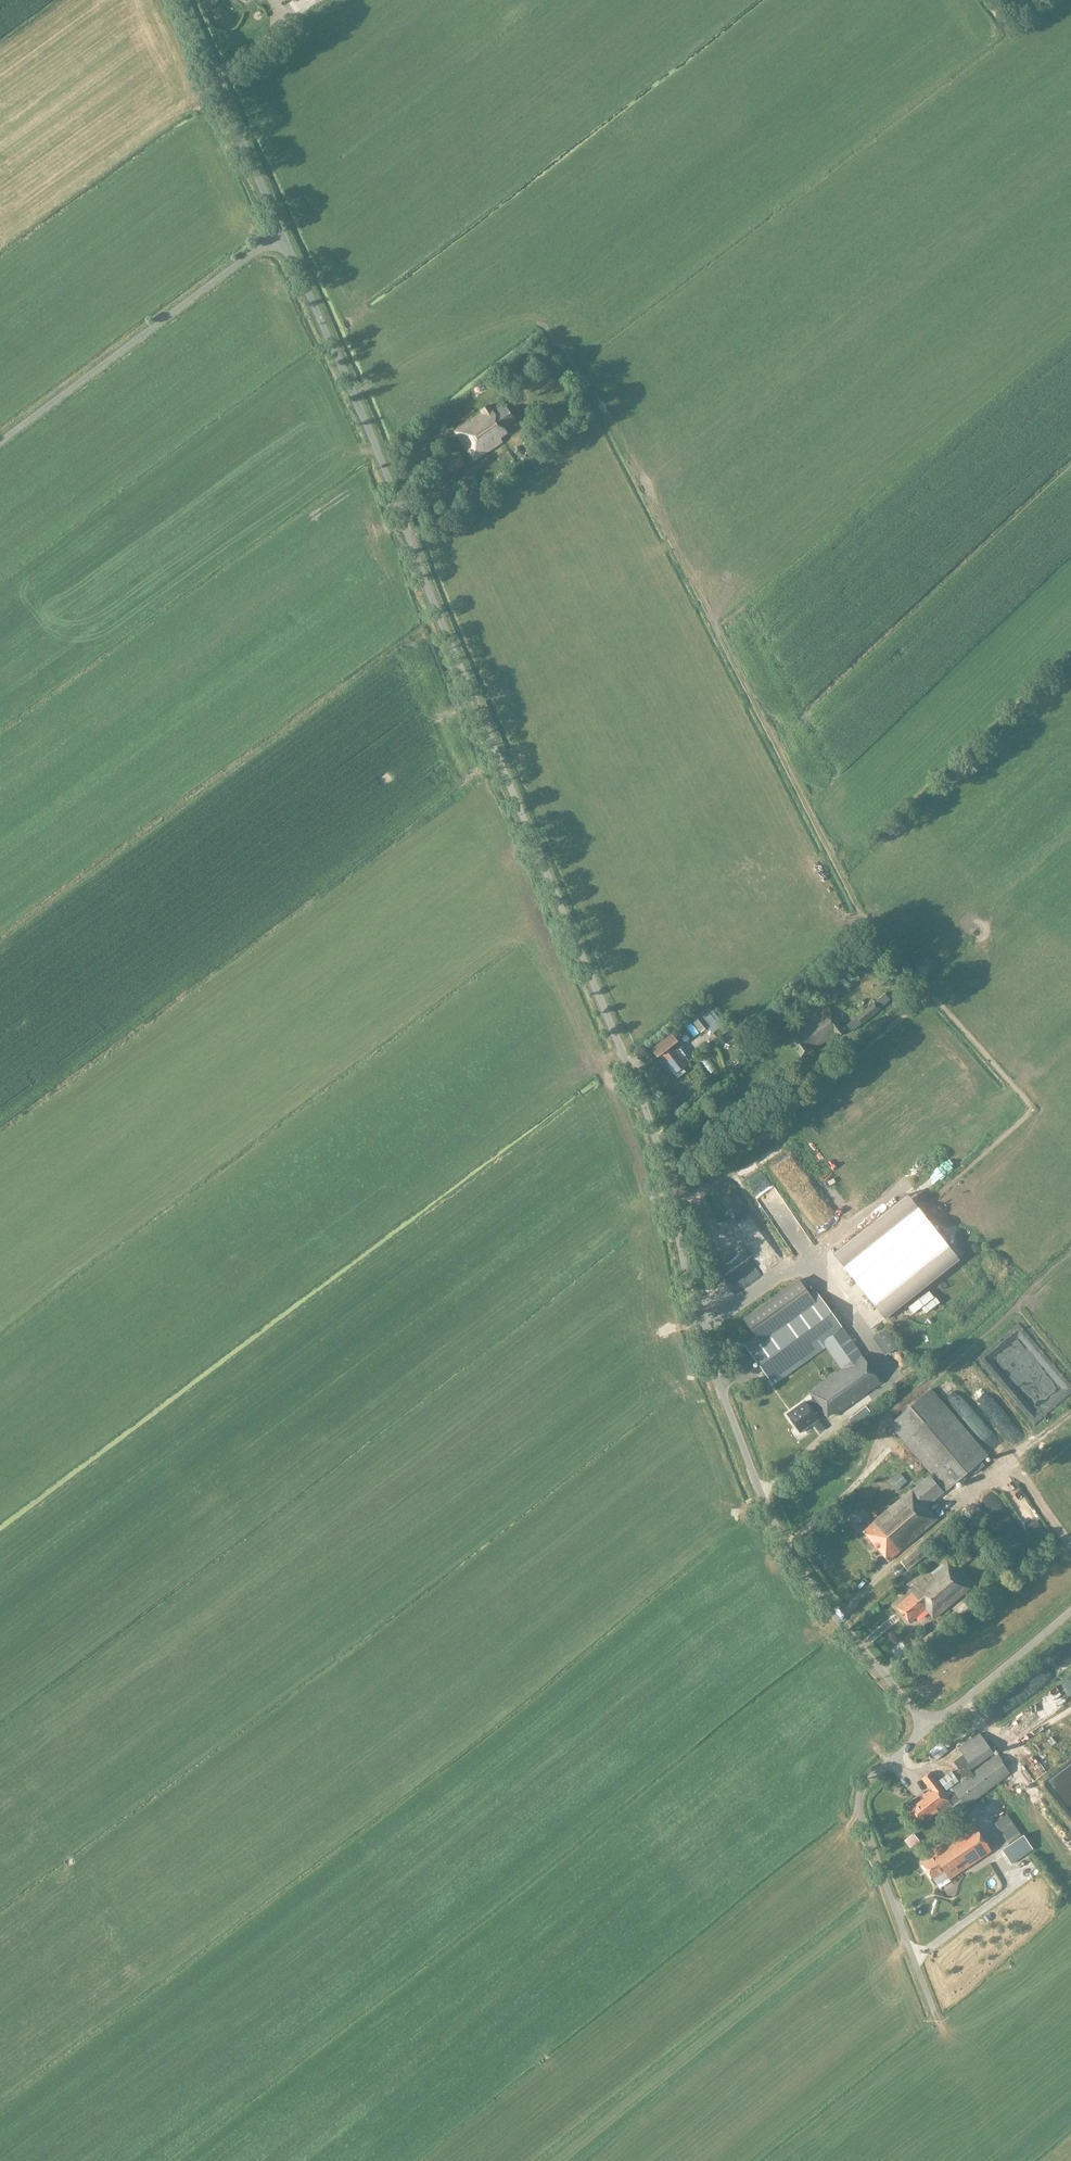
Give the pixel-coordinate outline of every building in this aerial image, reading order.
[(481,414),(454,432),(473,461),(501,442),(498,438),(506,433),(503,428),(514,420),(503,404),(491,412),(487,406),(479,411),(481,414)] [(464,465),(460,457),(445,465),(449,473),(464,465)] [(835,980),(845,987),(852,977),(842,970),(835,980)] [(871,1018),(870,1016),(879,1008),(889,999),(884,993),(873,1002),(865,1009),(865,1008),(854,1016),(861,1025),(871,1018)] [(807,1025),(787,1039),(800,1057),(833,1034),(835,1037),(843,1031),(834,1017),(835,1016),(828,1006),(818,1012),(820,1015),(806,1024),(807,1025)] [(699,1032),(706,1027),(714,1020),(715,1019),(705,1008),(689,1020),(699,1032)] [(720,1027),(714,1020),(706,1027),(712,1034),(720,1027)] [(681,1068),(688,1063),(683,1057),(686,1055),(670,1035),(659,1043),(664,1050),(658,1055),(664,1063),(662,1065),(669,1074),(671,1072),(676,1078),(684,1072),(681,1068)] [(754,1164),(741,1168),(746,1182),(759,1178),(754,1164)] [(752,1197),(768,1190),(763,1180),(748,1187),(752,1197)] [(909,1193),(833,1253),(885,1319),(961,1259),(909,1193)] [(711,1257),(717,1260),(722,1251),(715,1248),(711,1257)] [(742,1286),(756,1270),(743,1258),(728,1274),(742,1286)] [(721,1296),(737,1287),(728,1271),(713,1280),(721,1296)] [(755,1336),(744,1344),(772,1384),(825,1347),(840,1368),(808,1391),(811,1396),(810,1396),(812,1398),(806,1402),(805,1401),(786,1414),(799,1431),(817,1418),(816,1417),(822,1412),(824,1415),(824,1414),(827,1416),(833,1411),(835,1414),(880,1382),(816,1293),(810,1297),(799,1280),(743,1320),(755,1336)] [(908,1307),(913,1314),(933,1298),(932,1296),(928,1291),(908,1307)] [(988,1365),(1020,1331),(1013,1324),(981,1358),(988,1365)] [(896,1346),(884,1331),(872,1339),(884,1355),(896,1346)] [(937,1390),(952,1409),(961,1402),(946,1383),(937,1390)] [(933,1482),(928,1476),(863,1532),(888,1561),(938,1518),(927,1506),(943,1493),(941,1491),(945,1487),(947,1489),(985,1457),(928,1391),(891,1423),(938,1478),(933,1482)] [(889,1482),(896,1491),(914,1476),(907,1467),(889,1482)] [(900,1562),(907,1571),(925,1556),(918,1547),(900,1562)] [(963,1564),(972,1558),(967,1550),(957,1556),(963,1564)] [(969,1588),(946,1560),(909,1590),(912,1592),(895,1607),(908,1622),(925,1608),(933,1618),(969,1588)] [(1062,1687),(1070,1695),(1070,1677),(1062,1687)] [(1031,1706),(1041,1718),(1059,1703),(1049,1691),(1031,1706)] [(1004,1696),(994,1705),(1003,1714),(1012,1706),(1004,1696)] [(1070,1730),(1070,1724),(1066,1718),(1059,1724),(1067,1733),(1070,1730)] [(1060,1746),(1067,1741),(1058,1730),(1052,1735),(1060,1746)] [(978,1733),(957,1749),(963,1757),(958,1762),(962,1767),(954,1773),(959,1781),(944,1792),(929,1772),(921,1779),(929,1790),(921,1796),(923,1799),(907,1811),(917,1823),(921,1827),(930,1820),(929,1817),(940,1809),(946,1816),(954,1810),(957,1814),(1009,1773),(978,1733)] [(929,1752),(935,1761),(948,1751),(941,1742),(929,1752)] [(946,1790),(958,1781),(951,1771),(938,1780),(946,1790)] [(909,1795),(921,1790),(912,1772),(901,1777),(909,1795)] [(1011,1864),(1032,1849),(1023,1835),(1021,1836),(1006,1814),(994,1822),(1008,1844),(1001,1850),(1011,1864)] [(921,1863),(931,1879),(943,1871),(949,1879),(991,1852),(973,1825),(932,1853),(933,1855),(921,1863)] [(918,1840),(913,1833),(903,1840),(909,1847),(918,1840)] [(1027,1875),(1037,1870),(1033,1863),(1023,1869),(1027,1875)] [(981,1912),(983,1919),(990,1916),(987,1910),(981,1912)]
